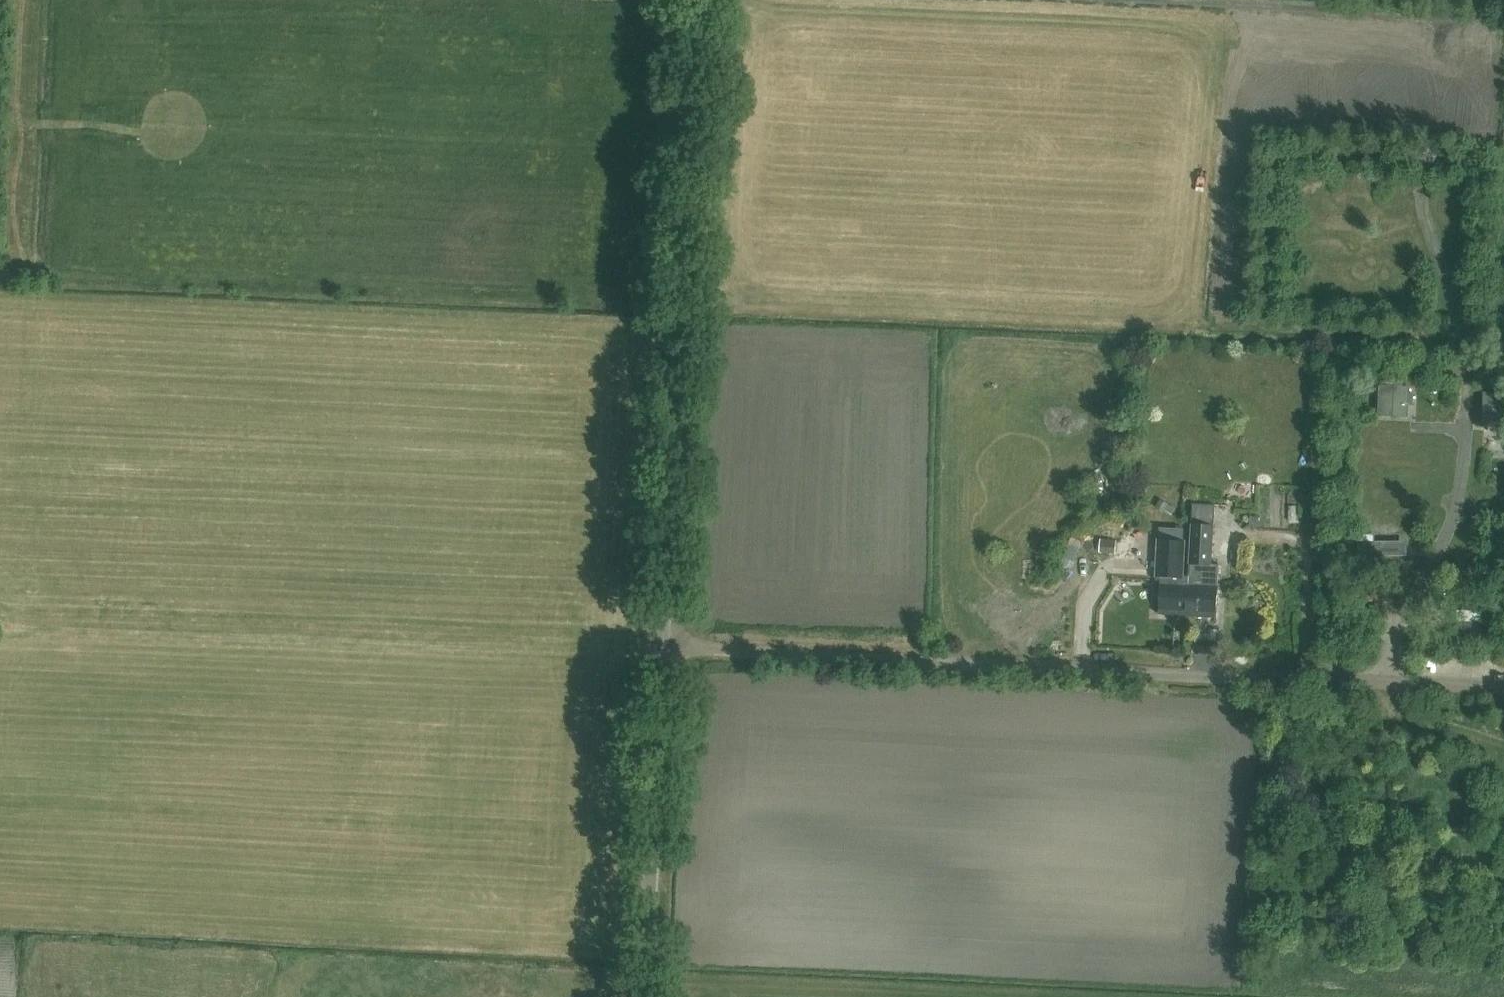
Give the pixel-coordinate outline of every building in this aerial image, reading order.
[(1185,576),(1182,616),(1217,618),(1221,564),(1213,564),(1216,524),(1194,523),(1189,576),(1185,576)] [(1100,537),(1099,551),(1116,552),(1117,538),(1100,537)] [(1182,616),(1185,576),(1184,576),(1186,541),(1163,540),(1158,614),(1182,616)]
